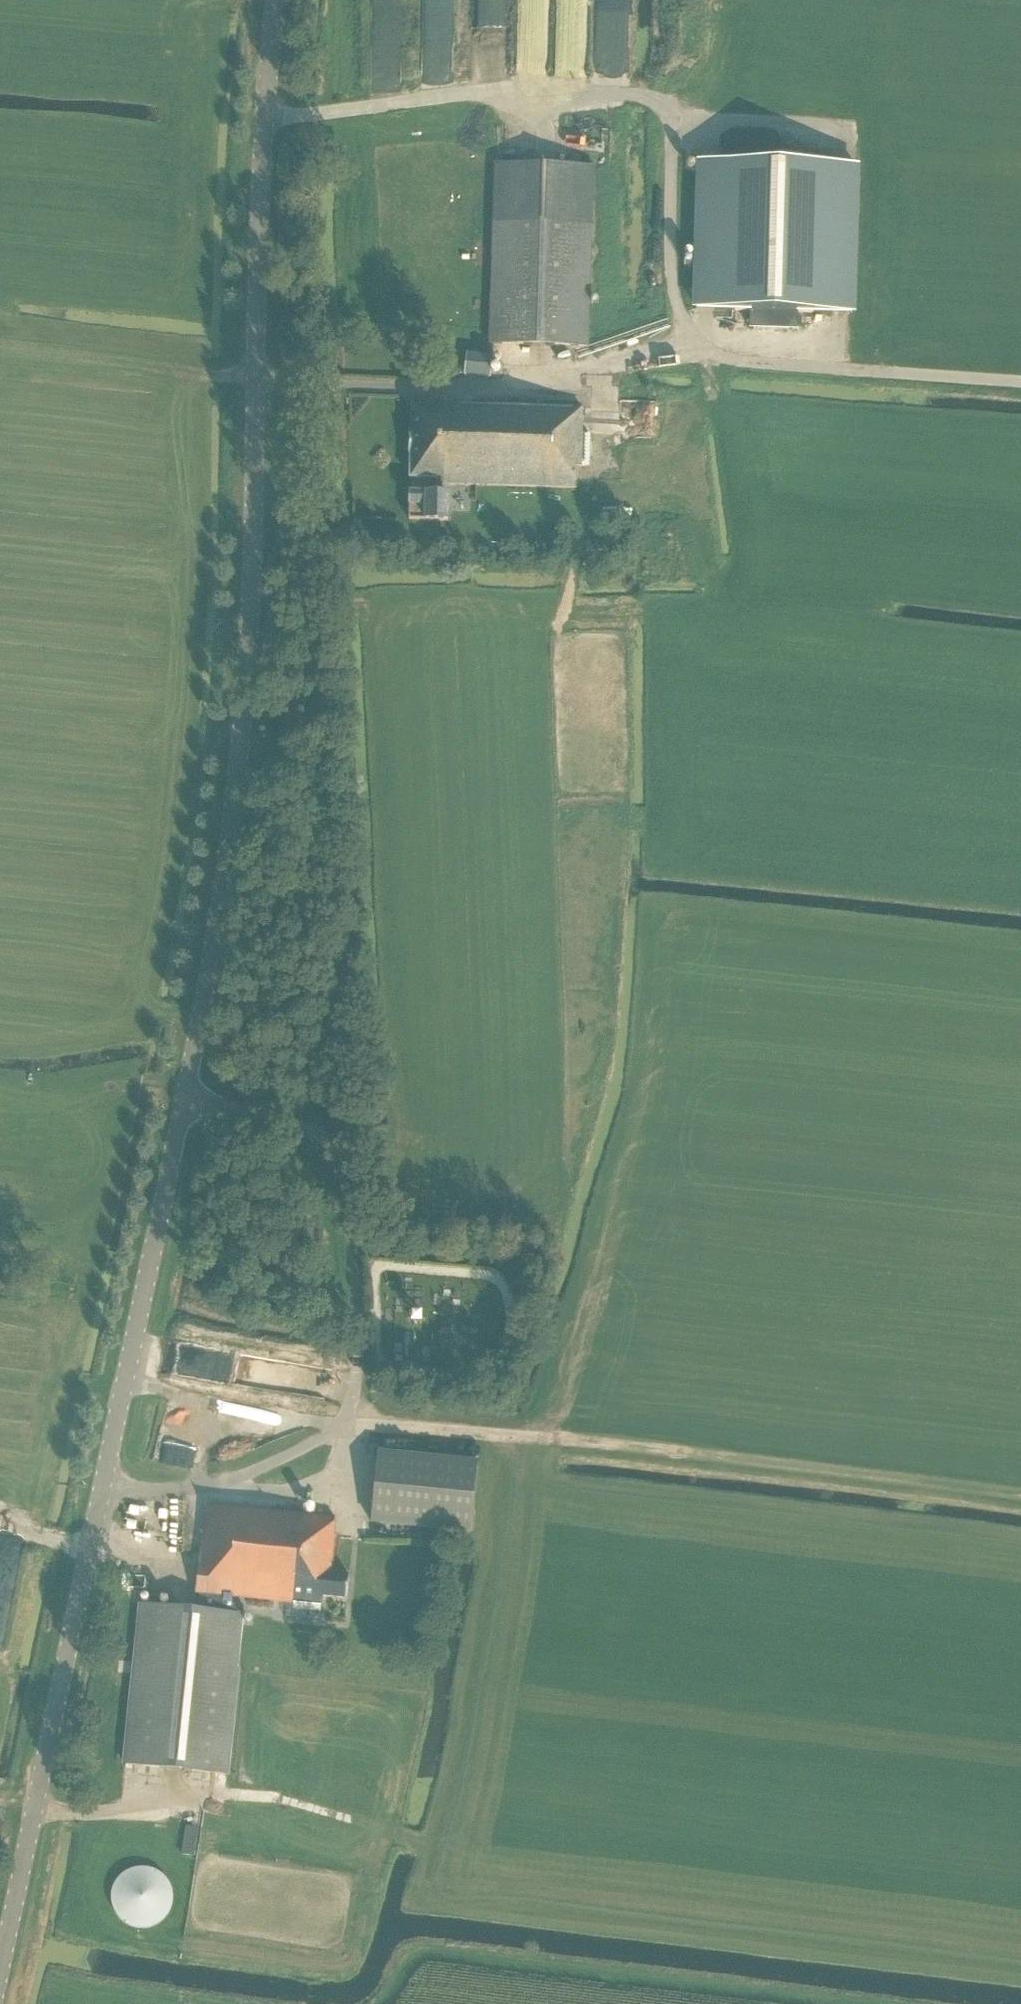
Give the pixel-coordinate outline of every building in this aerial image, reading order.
[(512,37),(543,37),(544,0),(513,0),(512,37)] [(855,164),(701,160),(697,309),(750,310),(750,328),(798,329),(799,312),(852,313),(855,164)] [(593,166),(494,162),(488,342),(587,345),(593,166)] [(467,352),(465,376),(492,378),(494,355),(467,352)] [(579,466),(581,407),(443,403),(443,408),(412,407),(410,478),(436,478),(436,483),(575,487),(575,466),(579,466)] [(449,492),(409,491),(408,520),(448,520),(449,492)] [(171,1340),(166,1371),(248,1384),(253,1354),(171,1340)] [(478,1463),(378,1452),(371,1521),(471,1531),(478,1463)] [(349,1599),(352,1577),(335,1575),(339,1537),(336,1537),(338,1518),(205,1504),(196,1591),(200,1592),(242,1596),(325,1605),(326,1597),(349,1599)] [(14,1560),(0,1557),(0,1624),(14,1560)] [(242,1596),(200,1592),(198,1609),(141,1603),(125,1763),(228,1774),(244,1614),(240,1614),(242,1596)] [(188,1848),(189,1818),(177,1817),(176,1847),(188,1848)] [(116,1914),(122,1921),(130,1926),(139,1928),(148,1927),(156,1924),(164,1919),(169,1912),(172,1903),(173,1894),(170,1885),(166,1877),(159,1871),(150,1867),(141,1866),(132,1868),(124,1872),(117,1879),(113,1887),(111,1896),(112,1905),(116,1914)]
